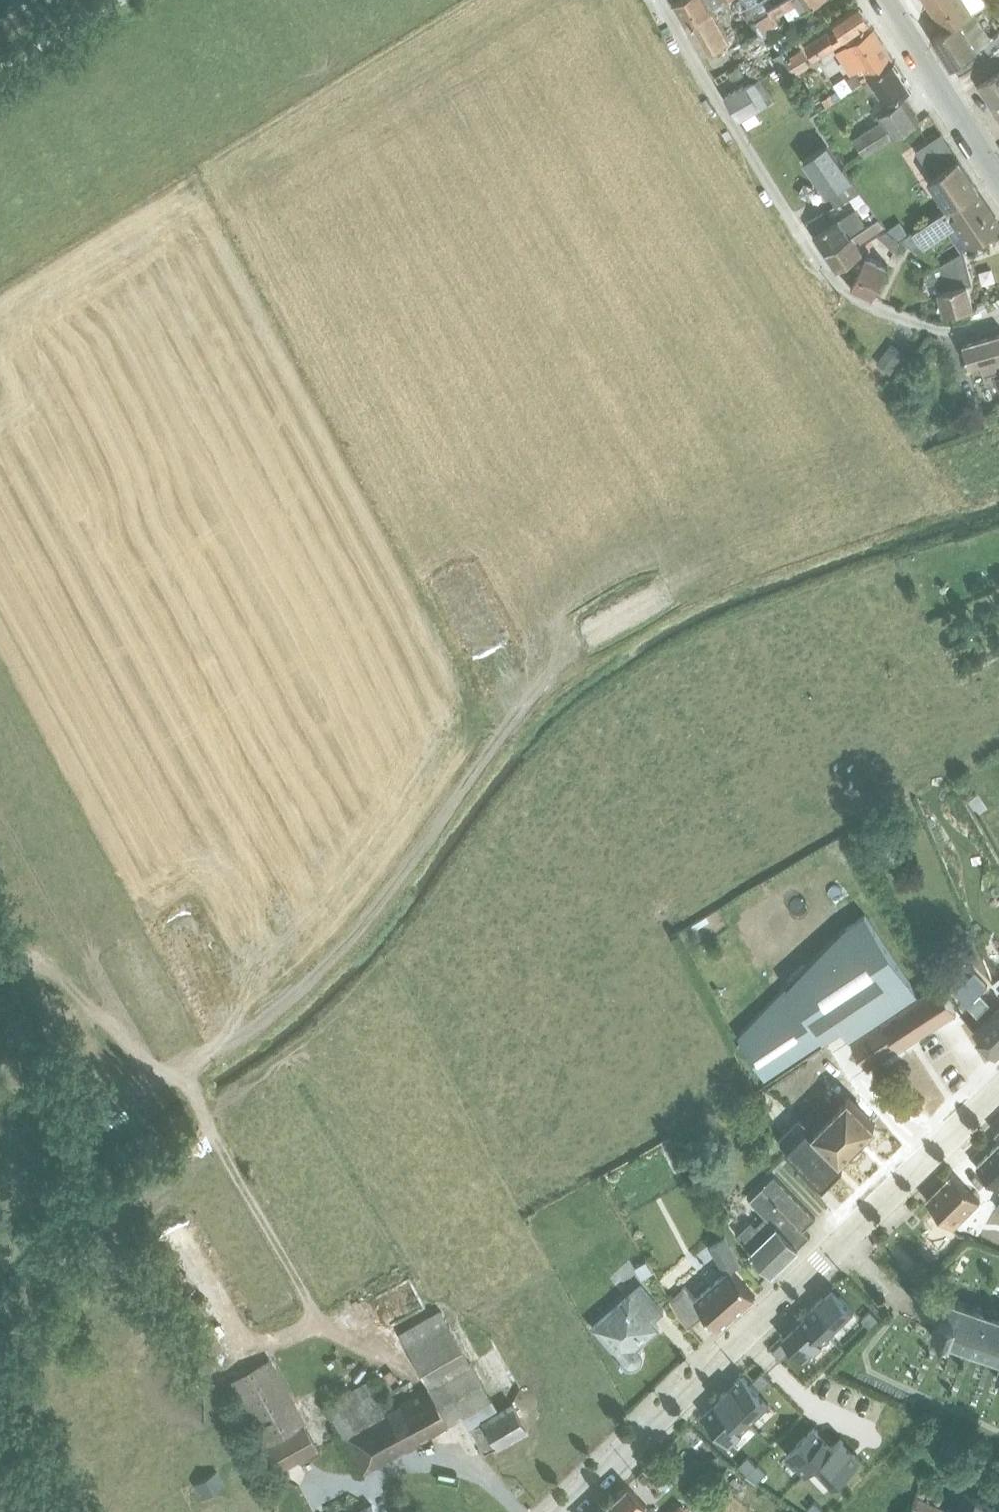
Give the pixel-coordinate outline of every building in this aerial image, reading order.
[(687,22),(716,5),(725,0),(675,0),(687,22)] [(754,20),(774,6),(784,0),(742,0),(754,20)] [(754,20),(755,21),(757,25),(763,36),(774,31),(772,26),(779,23),(775,16),(785,10),(791,21),(804,14),(803,10),(819,0),(784,0),(774,6),(754,20)] [(945,29),(974,11),(986,4),(984,0),(926,0),(945,29)] [(828,31),(806,45),(815,59),(871,23),(858,2),(832,19),(838,27),(830,34),(828,31)] [(716,5),(687,22),(704,51),(733,33),(716,5)] [(935,36),(933,37),(951,66),(992,40),(974,11),(945,29),(935,36)] [(799,22),(778,35),(785,46),(806,33),(799,22)] [(757,25),(742,31),(748,44),(763,36),(757,25)] [(874,27),(837,51),(851,74),(863,66),(867,74),(861,77),(862,79),(864,81),(896,61),(874,27)] [(781,52),(775,56),(782,67),(788,76),(811,64),(801,48),(785,58),(781,52)] [(822,62),(832,81),(846,73),(837,55),(822,62)] [(896,61),(864,81),(871,92),(876,90),(886,104),(912,87),(912,86),(896,61)] [(717,75),(715,76),(719,82),(729,76),(732,80),(744,73),(740,66),(727,72),(726,70),(717,75)] [(851,74),(846,77),(852,86),(862,79),(861,77),(867,74),(863,66),(851,74)] [(978,85),(979,86),(980,85),(998,115),(998,72),(978,85)] [(743,83),(725,95),(740,119),(742,117),(748,128),(761,120),(756,110),(773,99),(760,77),(753,80),(744,85),(743,83)] [(877,121),(854,136),(866,154),(921,119),(906,96),(874,116),(877,121)] [(942,132),(916,149),(933,174),(928,178),(948,208),(979,187),(942,132)] [(828,143),(804,159),(829,194),(852,178),(828,143)] [(852,178),(829,194),(836,205),(859,190),(852,178)] [(902,238),(919,251),(928,245),(955,227),(969,246),(998,228),(998,221),(978,189),(979,189),(979,187),(948,208),(902,238)] [(825,213),(808,223),(814,233),(826,251),(867,224),(855,207),(831,223),(825,213)] [(867,224),(826,251),(837,268),(864,250),(859,243),(886,224),(880,216),(867,224)] [(887,228),(878,235),(895,251),(901,239),(887,228)] [(928,245),(919,251),(938,264),(941,262),(928,245)] [(925,272),(924,284),(941,280),(943,289),(938,290),(944,313),(974,305),(968,284),(973,283),(964,249),(941,262),(938,264),(937,264),(925,272)] [(867,253),(852,285),(873,296),(889,263),(867,253)] [(964,343),(964,345),(971,368),(982,365),(985,375),(998,371),(998,333),(964,343)] [(892,343),(878,363),(890,372),(905,353),(892,343)] [(865,825),(845,836),(850,844),(870,832),(865,825)] [(776,996),(739,1034),(744,1041),(766,1075),(823,1038),(824,1040),(833,1034),(843,1027),(869,1067),(957,1009),(938,981),(919,993),(866,912),(848,924),(801,971),(776,996)] [(954,990),(967,1003),(983,1019),(978,1024),(972,1029),(989,1047),(995,1053),(998,1050),(998,1003),(996,1007),(980,991),(982,989),(987,984),(974,970),(973,971),(958,986),(954,990)] [(829,1051),(820,1058),(834,1074),(843,1066),(829,1051)] [(786,1075),(767,1087),(774,1099),(794,1088),(786,1075)] [(815,1077),(805,1086),(815,1098),(811,1102),(824,1117),(849,1095),(835,1079),(824,1088),(815,1077)] [(794,1106),(774,1125),(797,1169),(826,1141),(841,1156),(876,1122),(849,1095),(813,1127),(794,1106)] [(977,1163),(998,1185),(998,1142),(977,1163)] [(932,1193),(927,1198),(928,1200),(954,1225),(981,1200),(953,1172),(932,1193)] [(750,1218),(736,1232),(773,1271),(811,1234),(810,1234),(805,1228),(816,1217),(774,1174),(750,1198),(766,1214),(756,1224),(750,1218)] [(685,1285),(670,1299),(690,1326),(708,1311),(721,1327),(756,1296),(731,1267),(741,1262),(725,1235),(710,1245),(724,1271),(696,1296),(685,1285)] [(645,1254),(634,1260),(642,1277),(654,1271),(645,1254)] [(631,1291),(592,1325),(625,1362),(626,1362),(627,1363),(628,1364),(630,1364),(631,1365),(632,1365),(633,1365),(635,1365),(636,1364),(637,1364),(638,1363),(639,1363),(640,1362),(641,1361),(642,1360),(642,1358),(643,1357),(643,1356),(643,1355),(643,1353),(643,1352),(643,1351),(643,1350),(642,1349),(641,1348),(640,1347),(639,1346),(638,1345),(660,1326),(655,1319),(664,1310),(641,1284),(632,1292),(631,1291)] [(808,1312),(830,1334),(856,1310),(833,1286),(807,1311),(808,1312)] [(932,1335),(998,1357),(998,1313),(946,1295),(932,1335)] [(369,1380),(325,1405),(363,1474),(450,1425),(450,1423),(464,1415),(485,1452),(527,1428),(511,1401),(497,1409),(440,1308),(399,1332),(428,1386),(387,1408),(369,1380)] [(830,1334),(808,1312),(783,1336),(805,1359),(830,1334)] [(269,1459),(276,1473),(319,1450),(304,1424),(307,1422),(271,1358),(225,1384),(269,1459)] [(723,1394),(749,1422),(750,1421),(770,1402),(743,1374),(722,1394),(723,1394)] [(749,1422),(723,1394),(703,1413),(730,1441),(749,1422)] [(718,1455),(702,1458),(706,1475),(722,1472),(718,1455)] [(276,1473),(269,1459),(261,1464),(270,1482),(278,1477),(276,1473)] [(651,1461),(643,1469),(662,1489),(670,1481),(651,1461)] [(217,1470),(194,1483),(202,1497),(225,1484),(217,1470)] [(622,1511),(653,1511),(627,1484),(611,1499),(622,1511)] [(911,1506),(923,1511),(998,1511),(998,1505),(965,1489),(956,1508),(949,1505),(947,1509),(917,1494),(911,1506)] [(611,1499),(597,1511),(622,1511),(611,1499)] [(680,1503),(670,1511),(689,1511),(680,1503)]
